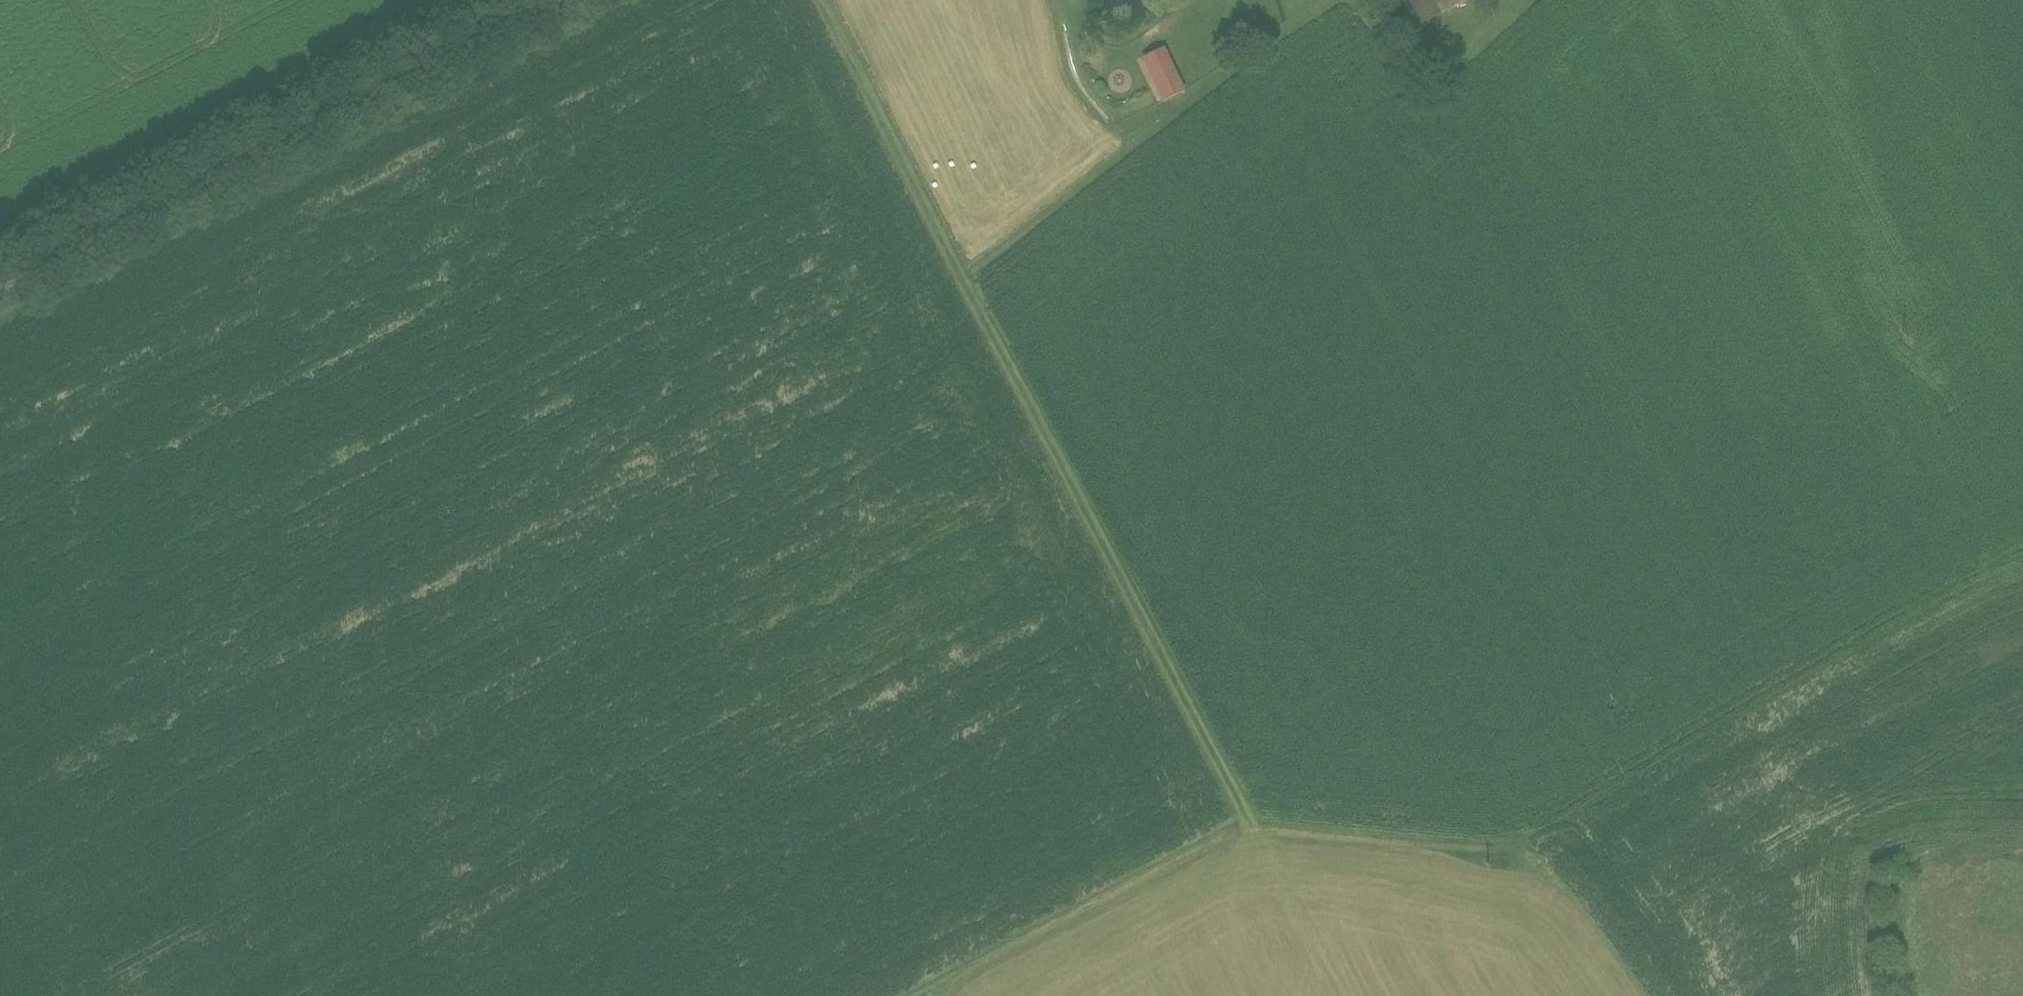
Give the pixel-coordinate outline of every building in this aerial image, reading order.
[(1419,24),(1475,0),(1408,0),(1419,24)] [(1168,48),(1144,60),(1166,103),(1189,91),(1168,48)]
